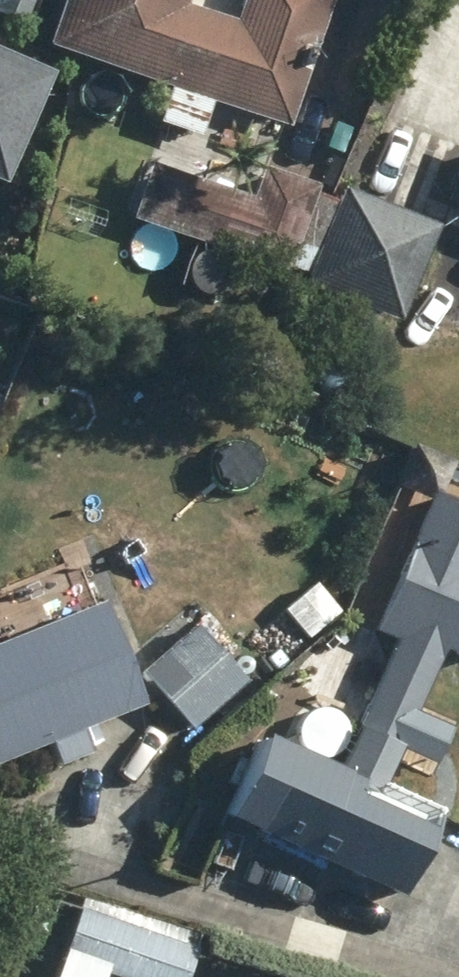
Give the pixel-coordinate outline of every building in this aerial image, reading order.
[(146,125),(189,139),(201,103),(279,129),(322,0),(233,0),(225,24),(176,7),(178,0),(51,0),(35,48),(158,89),(146,125)] [(119,219),(137,225),(124,261),(164,275),(177,239),(277,274),(306,191),(252,172),(241,202),(137,166),(119,219)] [(438,223),(458,231),(458,168),(438,223)] [(311,202),(285,272),(296,277),(292,288),(391,326),(428,228),(333,192),(326,208),(311,202)] [(444,463),(406,448),(336,617),(386,638),(328,778),(246,744),(213,826),(390,899),(425,815),(375,795),(433,654),(458,664),(458,477),(454,475),(441,507),(428,502),(444,463)] [(312,579),(284,602),(308,630),(335,606),(312,579)] [(0,641),(0,764),(133,709),(89,604),(0,641)] [(192,630),(137,677),(183,732),(239,686),(192,630)] [(70,904),(54,954),(123,976),(179,976),(190,943),(70,904)]
